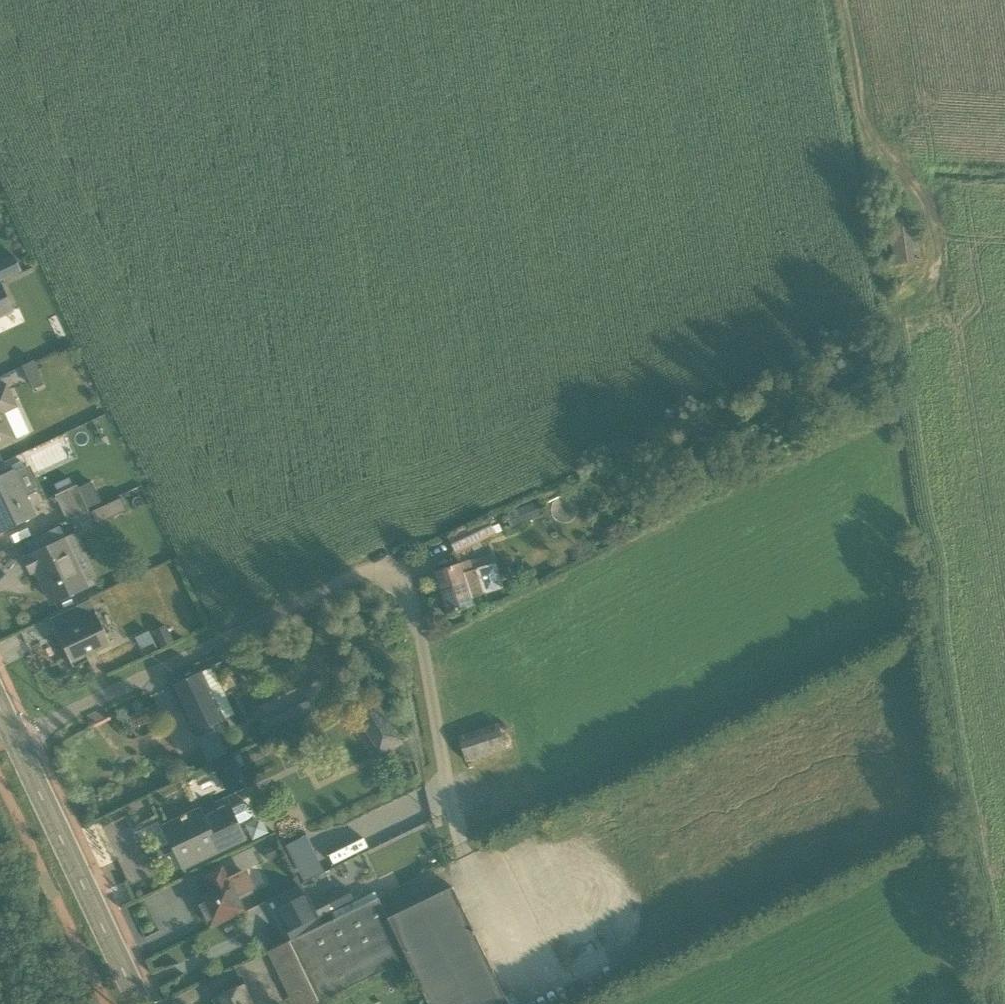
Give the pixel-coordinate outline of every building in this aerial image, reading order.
[(920,261),(914,215),(887,218),(893,264),(920,261)] [(1,284),(20,275),(13,260),(0,266),(0,284),(1,284)] [(0,284),(0,317),(13,312),(1,284),(0,284)] [(30,434),(9,385),(0,389),(0,448),(30,434)] [(0,477),(0,531),(36,514),(28,499),(41,493),(28,465),(15,472),(14,470),(0,477)] [(100,504),(91,483),(75,490),(70,478),(54,485),(60,497),(56,498),(66,519),(100,504)] [(93,510),(99,523),(128,509),(122,496),(93,510)] [(488,518),(446,537),(455,557),(497,538),(488,518)] [(31,553),(22,557),(31,576),(36,573),(51,605),(100,582),(76,532),(64,538),(58,527),(26,542),(31,553)] [(469,564),(438,574),(452,617),(483,606),(469,564)] [(96,614),(57,633),(73,668),(88,661),(86,656),(110,645),(96,614)] [(211,666),(169,687),(198,746),(218,736),(213,726),(235,715),(211,666)] [(303,686),(272,700),(277,711),(309,697),(303,686)] [(270,715),(274,725),(316,710),(312,699),(270,715)] [(145,709),(131,715),(136,727),(150,721),(145,709)] [(381,711),(363,723),(385,755),(403,743),(381,711)] [(470,769),(509,750),(494,720),(456,739),(470,769)] [(199,810),(164,826),(183,867),(245,839),(238,825),(252,819),(244,803),(231,809),(229,805),(202,817),(199,810)] [(305,834),(283,845),(302,884),(324,873),(305,834)] [(212,891),(198,898),(211,925),(243,910),(236,896),(253,888),(245,871),(229,879),(224,868),(205,877),(212,891)] [(452,886),(388,916),(380,901),(269,954),(293,1003),(312,1003),(406,959),(428,1003),(508,1003),(452,886)] [(275,909),(288,938),(320,922),(318,918),(355,901),(348,887),(312,904),(307,894),(275,909)] [(213,999),(216,1003),(255,1003),(246,984),(213,999)]
